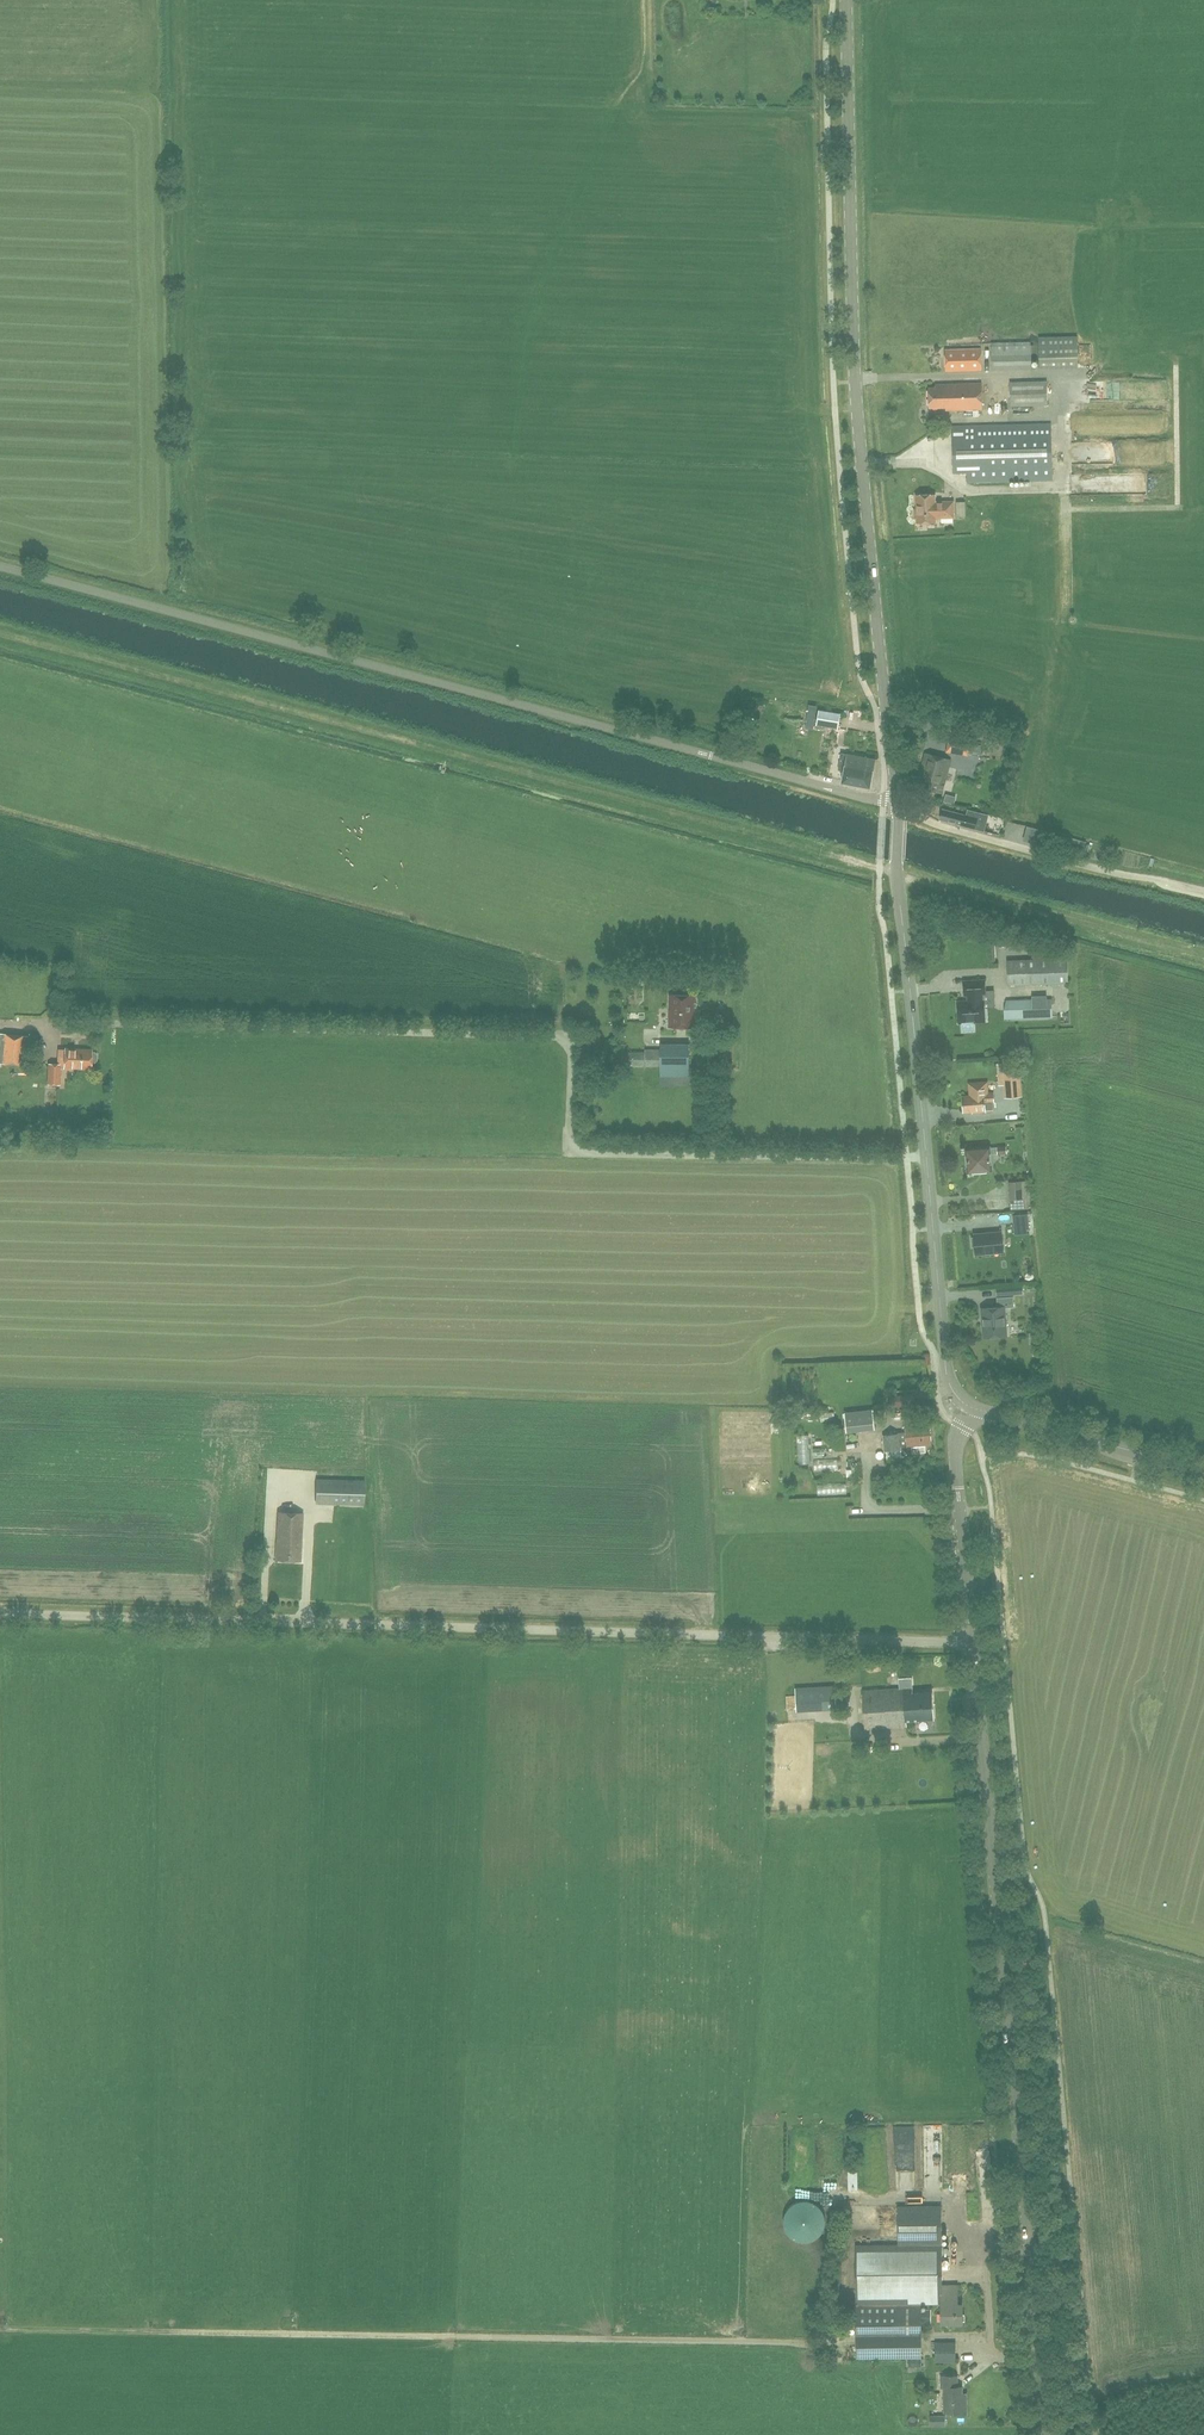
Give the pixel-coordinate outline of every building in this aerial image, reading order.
[(712,6),(710,3),(706,4),(704,6),(704,9),(706,12),(710,12),(712,10),(712,6)] [(1077,337),(1039,338),(1040,368),(1078,368),(1077,337)] [(991,339),(992,369),(1012,369),(1011,338),(991,339)] [(981,349),(945,350),(946,371),(981,370),(981,349)] [(1093,397),(1154,396),(1153,386),(1141,387),(1141,383),(1126,384),(1125,380),(1118,380),(1119,383),(1093,383),(1093,397)] [(1010,382),(1011,406),(1048,405),(1047,381),(1010,382)] [(946,411),(982,409),(982,383),(935,385),(935,387),(929,388),(929,408),(946,408),(946,411)] [(1051,424),(966,426),(952,426),(953,473),(967,473),(967,482),(1052,480),(1051,424)] [(916,495),(917,517),(917,522),(935,522),(935,517),(953,517),(953,502),(939,502),(939,504),(935,504),(935,494),(916,495)] [(959,497),(958,513),(966,513),(967,497),(959,497)] [(763,714),(764,704),(757,703),(756,714),(763,714)] [(840,714),(819,710),(816,725),(838,729),(840,714)] [(947,751),(968,754),(968,755),(980,757),(982,746),(970,744),(970,743),(970,741),(949,738),(947,751)] [(926,753),(917,787),(941,793),(951,760),(926,753)] [(843,772),(842,782),(870,788),(874,760),(840,754),(837,771),(843,772)] [(989,815),(982,813),(968,810),(967,816),(943,810),(941,819),(974,828),(985,831),(989,815)] [(1057,834),(1037,829),(1034,843),(1054,847),(1057,834)] [(1064,837),(1062,844),(1070,846),(1072,839),(1064,837)] [(1067,959),(1007,961),(1008,986),(1068,984),(1067,959)] [(959,1023),(985,1021),(984,1001),(983,1001),(982,994),(985,994),(984,981),(964,982),(965,995),(968,995),(969,1002),(958,1002),(959,1023)] [(669,1028),(695,1028),(695,996),(670,995),(669,1028)] [(1051,999),(1047,999),(1010,1001),(1011,1019),(1047,1017),(1052,1017),(1051,999)] [(26,1065),(29,1036),(0,1034),(0,1063),(26,1065)] [(689,1086),(689,1073),(689,1045),(661,1045),(661,1053),(625,1053),(625,1067),(661,1067),(661,1076),(660,1086),(689,1086)] [(91,1068),(91,1062),(94,1062),(96,1060),(97,1055),(94,1052),(92,1052),(92,1050),(66,1049),(65,1068),(91,1068)] [(1023,1096),(1020,1062),(1002,1064),(1005,1098),(1023,1096)] [(60,1085),(61,1064),(48,1064),(48,1085),(60,1085)] [(969,1085),(969,1097),(962,1097),(963,1112),(972,1111),(972,1112),(985,1112),(985,1111),(992,1111),(993,1109),(993,1102),(994,1102),(994,1094),(987,1095),(986,1084),(969,1085)] [(969,1172),(991,1170),(990,1154),(1007,1152),(1006,1146),(989,1147),(966,1149),(969,1172)] [(1029,1208),(1028,1198),(1027,1181),(1009,1182),(1011,1200),(1011,1210),(1029,1208)] [(1029,1233),(1027,1214),(1013,1215),(1015,1235),(1029,1233)] [(1001,1233),(974,1235),(974,1237),(971,1238),(972,1247),(975,1247),(976,1254),(1003,1251),(1001,1233)] [(1023,1294),(1022,1287),(996,1288),(997,1296),(1023,1294)] [(1013,1297),(997,1298),(998,1307),(982,1308),(984,1337),(1007,1336),(1005,1308),(1014,1307),(1013,1297)] [(914,1394),(892,1396),(893,1407),(915,1405),(914,1394)] [(873,1409),(845,1412),(847,1433),(875,1430),(873,1409)] [(820,1412),(821,1422),(833,1421),(831,1411),(820,1412)] [(906,1433),(900,1433),(883,1435),(885,1452),(886,1452),(887,1460),(901,1459),(900,1450),(901,1450),(901,1447),(911,1446),(912,1453),(926,1452),(925,1445),(932,1444),(929,1423),(905,1426),(906,1433)] [(801,1465),(814,1464),(813,1438),(800,1439),(801,1465)] [(840,1465),(839,1460),(831,1462),(827,1447),(815,1450),(821,1470),(840,1465)] [(365,1481),(317,1480),(316,1503),(364,1505),(365,1481)] [(303,1513),(278,1512),(276,1560),(300,1561),(303,1513)] [(907,1672),(920,1669),(917,1654),(904,1657),(907,1672)] [(907,1726),(906,1721),(934,1719),(932,1691),(907,1693),(906,1688),(912,1687),(911,1678),(899,1679),(899,1688),(862,1690),(865,1729),(907,1726)] [(796,1689),(797,1710),(836,1708),(835,1686),(796,1689)] [(900,2126),(901,2136),(916,2135),(916,2126),(900,2126)] [(851,2193),(861,2193),(862,2169),(852,2169),(851,2193)] [(784,2216),(783,2221),(784,2227),(787,2233),(791,2237),(796,2241),(801,2242),(807,2242),(813,2241),(818,2237),(822,2233),(824,2227),(825,2221),(825,2216),(822,2210),(818,2206),(813,2202),(807,2201),(801,2201),(796,2202),(791,2206),(787,2210),(784,2216)] [(941,2205),(898,2206),(898,2244),(855,2244),(857,2357),(921,2356),(921,2304),(941,2303),(942,2323),(963,2322),(962,2304),(956,2304),(956,2298),(957,2298),(957,2285),(942,2285),(941,2205)] [(956,2362),(956,2341),(935,2342),(935,2362),(956,2362)] [(944,2411),(963,2411),(963,2398),(962,2398),(962,2386),(957,2386),(957,2375),(941,2376),(941,2387),(944,2387),(944,2411)] [(937,2420),(936,2428),(950,2429),(951,2421),(937,2420)]
